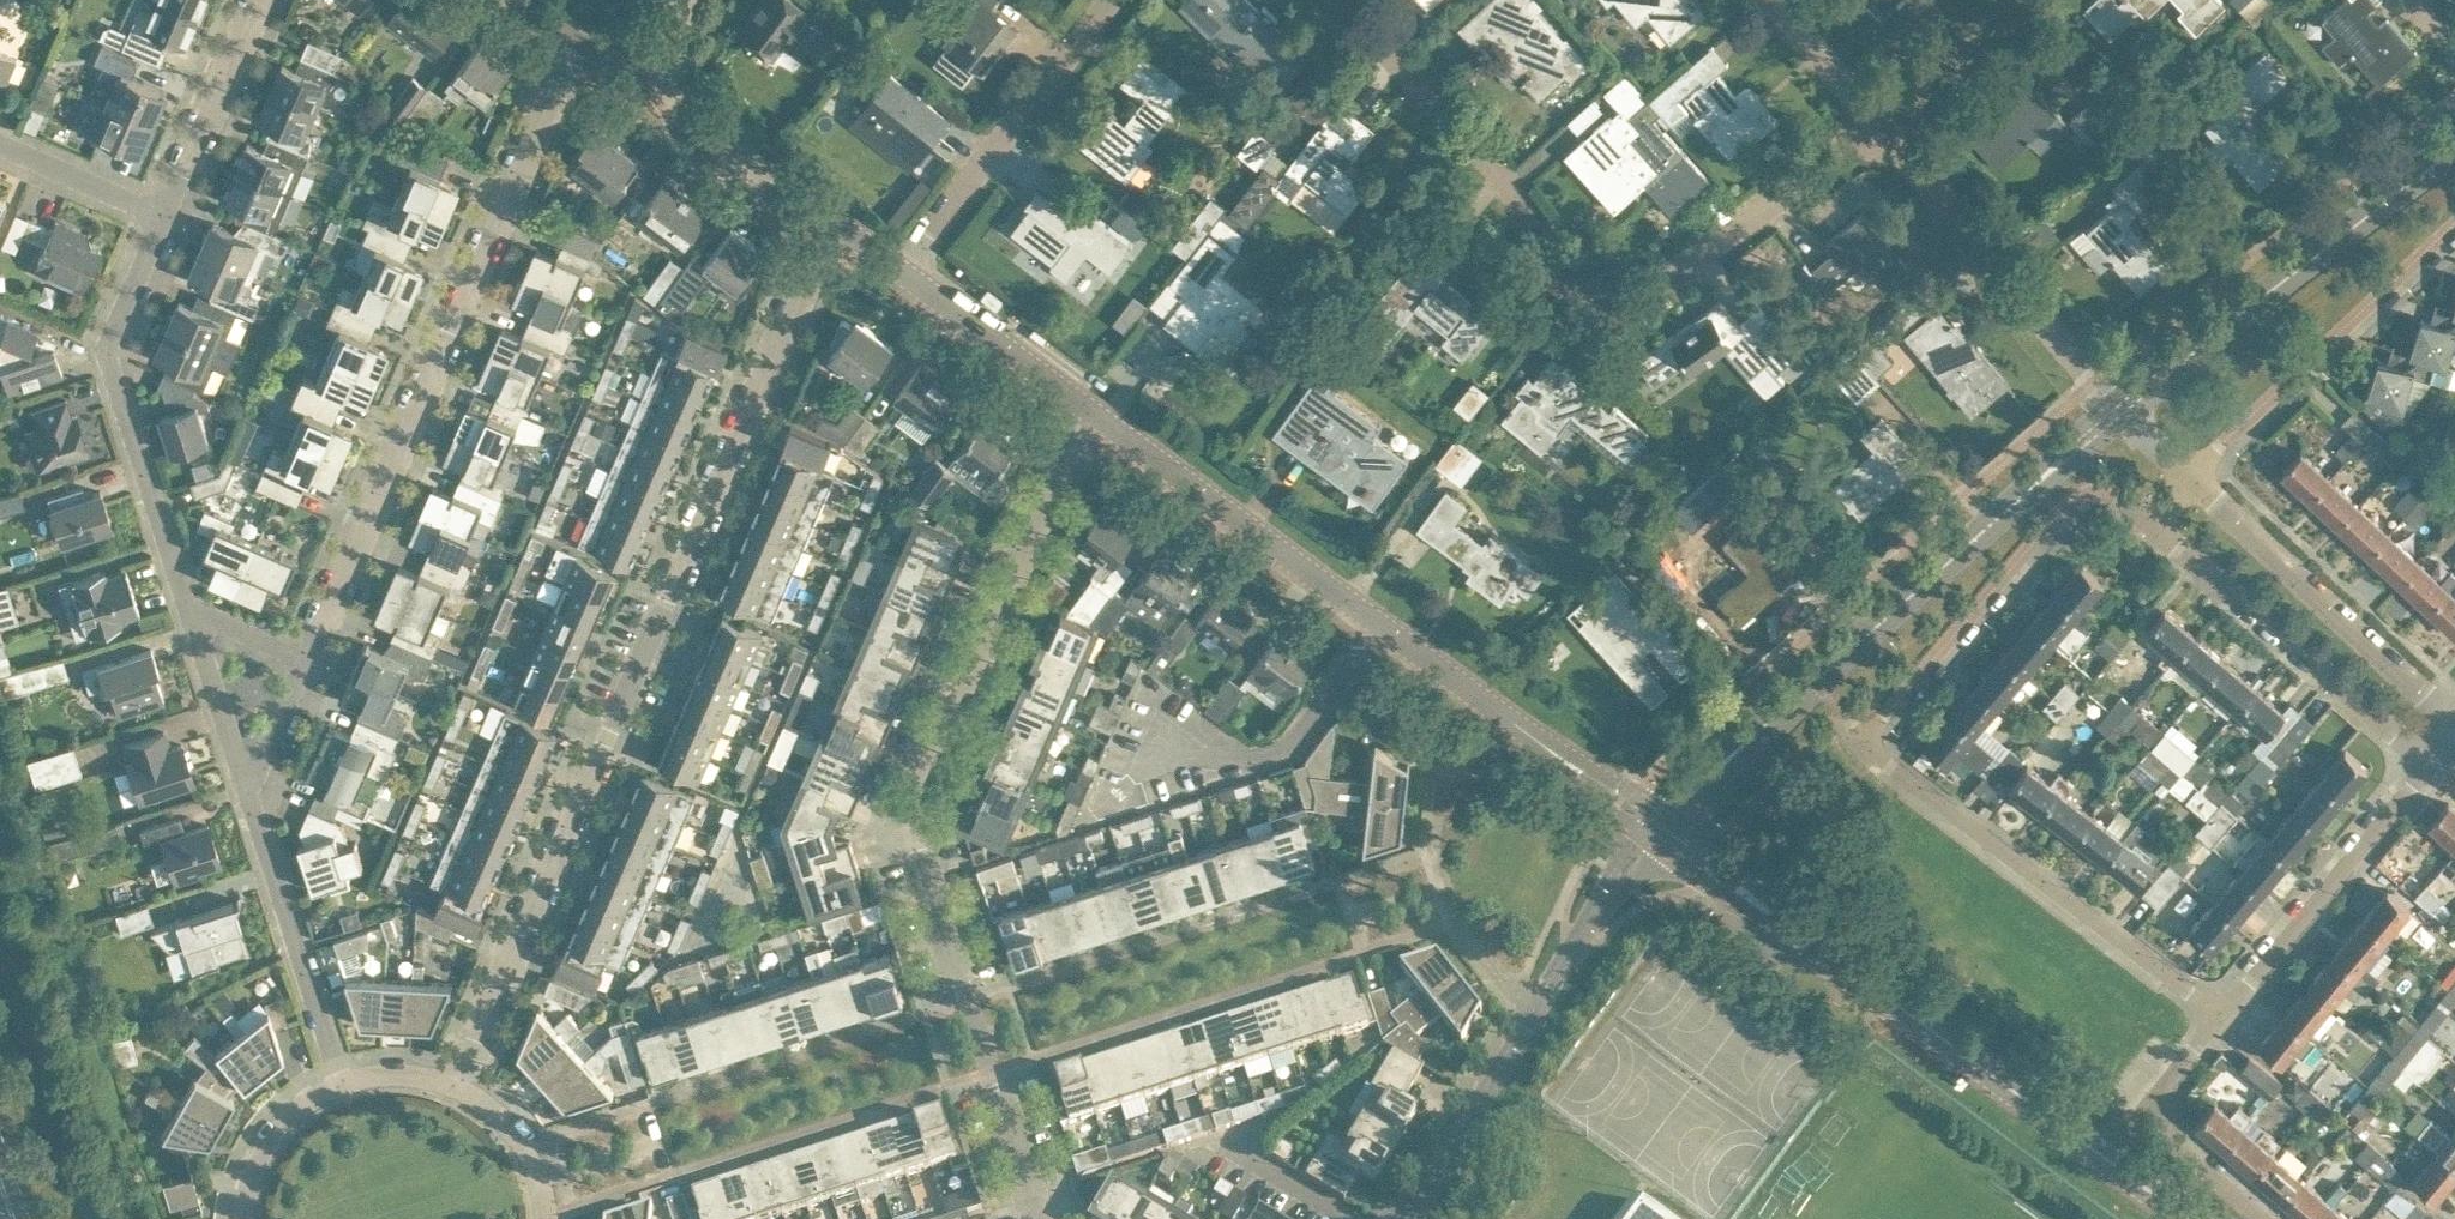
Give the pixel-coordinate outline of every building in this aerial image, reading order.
[(123,46),(162,63),(166,54),(173,40),(186,45),(199,16),(163,0),(159,0),(153,14),(140,8),(123,46)] [(199,16),(205,0),(163,0),(199,16)] [(360,10),(367,0),(347,0),(360,10)] [(427,0),(404,0),(389,20),(434,54),(457,23),(427,0)] [(811,61),(833,32),(806,11),(809,8),(798,0),(764,0),(742,29),(766,48),(764,50),(769,53),(770,51),(774,54),(785,40),(811,61)] [(1018,26),(992,6),(985,0),(976,0),(944,41),(983,71),(1018,26)] [(1285,80),(1306,60),(1287,41),(1290,38),(1250,0),(1211,0),(1210,0),(1189,0),(1182,7),(1199,24),(1213,38),(1222,28),(1233,39),(1230,41),(1260,70),(1267,63),(1285,80)] [(1468,17),(1478,28),(1492,16),(1509,34),(1498,44),(1509,56),(1512,53),(1529,71),(1520,79),(1523,82),(1524,81),(1540,98),(1565,73),(1569,78),(1588,60),(1565,36),(1563,38),(1536,9),(1540,5),(1536,0),(1486,0),(1468,17)] [(1634,23),(1648,11),(1670,37),(1702,11),(1695,2),(1696,1),(1695,0),(1614,0),(1634,23)] [(2119,1),(2119,0),(2092,0),(2086,5),(2097,16),(2099,15),(2113,29),(2135,7),(2144,15),(2160,0),(2120,0),(2119,1)] [(2224,3),(2221,0),(2176,0),(2182,7),(2178,11),(2195,30),(2224,3)] [(2258,7),(2267,0),(2234,0),(2247,17),(2258,7)] [(2258,7),(2263,13),(2264,14),(2278,2),(2276,0),(2267,0),(2258,7)] [(2375,0),(2349,0),(2326,20),(2319,12),(2306,23),(2340,61),(2348,53),(2350,55),(2354,52),(2380,82),(2407,57),(2366,10),(2374,3),(2373,1),(2375,0)] [(302,55),(302,56),(335,70),(345,54),(309,38),(302,55)] [(513,64),(480,40),(446,86),(459,96),(468,84),(487,99),(513,64)] [(109,84),(116,87),(109,102),(153,121),(167,90),(133,76),(139,62),(117,53),(118,48),(103,42),(95,61),(104,65),(100,73),(102,76),(111,80),(109,84)] [(2,93),(12,71),(17,58),(0,50),(0,92),(2,93)] [(2265,98),(2287,79),(2264,52),(2242,72),(2265,98)] [(296,69),(283,63),(271,89),(315,108),(326,83),(331,85),(340,74),(335,70),(302,56),(302,55),(301,55),(296,69)] [(1172,117),(1184,102),(1164,86),(1135,63),(1121,81),(1143,98),(1125,121),(1107,107),(1080,142),(1090,150),(1087,154),(1106,168),(1112,162),(1129,176),(1154,145),(1146,139),(1167,113),(1172,117)] [(1659,111),(1671,124),(1687,109),(1677,98),(1702,77),(1691,64),(1651,97),(1648,100),(1658,111),(1659,111)] [(1644,90),(1625,69),(1603,91),(1618,107),(1567,154),(1615,207),(1642,182),(1629,168),(1644,154),(1628,137),(1638,129),(1621,111),(1644,90)] [(1717,70),(1685,97),(1698,113),(1695,117),(1708,132),(1710,130),(1730,153),(1747,138),(1750,141),(1775,121),(1745,85),(1736,93),(1717,70)] [(61,81),(43,73),(30,104),(47,112),(61,81)] [(891,73),(876,92),(853,122),(906,163),(929,133),(933,136),(948,117),(891,73)] [(414,75),(388,109),(403,120),(412,107),(428,86),(414,75)] [(2040,148),(2068,121),(2023,75),(2010,88),(2016,94),(2002,107),(1994,98),(1962,128),(1969,136),(1968,137),(1972,142),(1974,140),(1998,165),(2026,138),(2030,141),(2031,140),(2040,148)] [(267,134),(269,135),(309,153),(312,137),(304,133),(315,108),(271,89),(260,116),(273,121),(267,134)] [(1672,212),(1709,179),(1651,118),(1658,111),(1648,100),(1651,97),(1644,90),(1621,111),(1638,129),(1628,137),(1644,154),(1629,168),(1642,182),(1643,181),(1672,212)] [(2256,131),(2244,117),(2255,107),(2243,93),(2205,126),(2206,128),(2208,126),(2217,136),(2202,149),(2203,150),(2205,148),(2219,164),(2217,166),(2218,167),(2229,157),(2231,159),(2234,155),(2259,184),(2257,186),(2258,187),(2297,154),(2295,153),(2294,154),(2267,123),(2269,122),(2268,121),(2256,131)] [(2117,119),(2093,94),(2067,119),(2090,144),(2096,138),(2117,119)] [(1264,163),(1228,209),(1247,223),(1275,187),(1289,198),(1306,177),(1347,209),(1352,203),(1367,184),(1344,166),(1374,128),(1339,100),(1324,119),(1280,175),(1264,163)] [(80,126),(140,152),(153,121),(109,102),(103,117),(96,114),(94,118),(88,115),(84,117),(80,126)] [(419,132),(428,119),(412,107),(403,120),(419,132)] [(1190,121),(1183,133),(1195,140),(1202,128),(1190,121)] [(1220,124),(1210,138),(1226,150),(1236,136),(1220,124)] [(624,147),(596,126),(571,160),(594,177),(590,182),(614,199),(639,166),(621,152),(624,147)] [(1256,126),(1237,150),(1257,166),(1276,141),(1256,126)] [(248,142),(237,168),(292,192),(309,153),(269,135),(264,148),(248,142)] [(394,169),(407,175),(400,191),(448,212),(459,187),(440,179),(441,176),(436,174),(442,158),(420,149),(406,142),(394,169)] [(347,147),(341,165),(352,169),(359,152),(347,147)] [(2105,196),(2113,206),(2123,197),(2138,209),(2169,180),(2144,152),(2110,181),(2115,187),(2105,196)] [(241,201),(235,214),(251,221),(275,232),(292,192),(237,168),(225,195),(241,201)] [(709,209),(666,178),(637,216),(680,248),(709,209)] [(1132,242),(1084,205),(1074,218),(1036,190),(1025,204),(1029,207),(1012,229),(1053,261),(1050,265),(1068,278),(1088,252),(1111,270),(1132,242)] [(362,223),(369,226),(406,242),(412,228),(417,230),(419,228),(438,236),(448,212),(400,191),(394,206),(373,197),(362,223)] [(1210,193),(1171,244),(1186,256),(1226,205),(1210,193)] [(2168,265),(2127,218),(2138,209),(2123,197),(2113,206),(2087,228),(2083,224),(2071,235),(2101,269),(2109,261),(2111,263),(2115,259),(2141,289),(2168,265)] [(1123,207),(1112,221),(1134,239),(1145,224),(1123,207)] [(1810,267),(1827,288),(1861,260),(1883,286),(1909,264),(1863,210),(1825,242),(1831,249),(1810,267)] [(16,213),(3,244),(16,249),(22,235),(44,244),(34,268),(80,288),(98,249),(69,236),(73,227),(55,220),(51,228),(29,219),(16,213)] [(544,233),(568,244),(592,254),(602,240),(550,218),(544,233)] [(291,239),(275,232),(251,221),(245,235),(214,221),(203,247),(247,266),(252,255),(259,258),(264,256),(267,248),(279,254),(286,251),(291,239)] [(376,246),(364,273),(413,294),(423,269),(404,261),(405,258),(400,256),(406,242),(369,226),(363,240),(376,246)] [(685,266),(658,302),(676,316),(710,270),(722,278),(741,292),(738,296),(739,297),(750,282),(757,264),(769,248),(768,247),(765,251),(732,226),(718,245),(704,264),(693,255),(685,266)] [(1188,294),(1168,320),(1199,344),(1197,346),(1196,347),(1201,350),(1201,349),(1203,347),(1219,360),(1220,360),(1221,360),(1239,336),(1242,338),(1246,334),(1245,334),(1243,331),(1260,309),(1251,302),(1253,299),(1218,271),(1233,252),(1211,235),(1177,279),(1191,290),(1188,294)] [(556,257),(537,248),(526,273),(575,294),(586,267),(599,273),(604,263),(592,254),(568,244),(563,256),(558,254),(556,257)] [(223,287),(217,301),(218,301),(238,310),(254,317),(260,304),(257,297),(251,294),(254,286),(252,283),(242,278),(247,266),(203,247),(191,274),(223,287)] [(1350,332),(1377,354),(1402,323),(1424,341),(1438,324),(1448,332),(1441,340),(1462,358),(1495,317),(1416,252),(1350,332)] [(657,274),(644,292),(658,302),(685,266),(671,255),(657,274)] [(356,288),(343,282),(332,307),(370,324),(376,310),(382,312),(383,310),(402,318),(413,294),(364,273),(356,288)] [(539,310),(534,323),(571,339),(583,310),(570,304),(575,294),(526,273),(516,297),(535,305),(534,308),(539,310)] [(645,301),(637,294),(621,329),(631,333),(637,318),(645,301)] [(213,314),(180,300),(168,327),(235,356),(242,340),(228,334),(238,310),(218,301),(213,314)] [(1677,331),(1674,333),(1673,333),(1630,363),(1631,364),(1637,360),(1653,384),(1685,362),(1691,371),(1726,346),(1750,374),(1765,361),(1776,373),(1797,355),(1771,326),(1778,321),(1776,319),(1755,339),(1744,327),(1743,327),(1740,324),(1741,323),(1720,300),(1704,311),(1704,312),(1692,320),(1692,319),(1677,330),(1677,331)] [(1920,321),(1916,325),(1917,326),(1944,357),(1933,366),(1957,393),(1972,412),(2007,382),(1978,347),(1972,352),(1963,342),(1966,340),(1954,325),(1955,324),(1953,322),(1951,320),(1950,321),(1938,306),(1920,321)] [(325,321),(342,329),(330,355),(377,375),(388,351),(369,343),(370,340),(364,338),(370,324),(332,307),(325,321)] [(2410,352),(2434,359),(2429,378),(2449,385),(2454,366),(2443,362),(2449,343),(2454,344),(2454,312),(2453,311),(2444,309),(2440,323),(2421,317),(2410,352)] [(61,371),(60,367),(54,340),(52,335),(0,313),(0,368),(7,388),(61,371)] [(1889,314),(1852,348),(1876,375),(1893,359),(1882,347),(1887,343),(1886,342),(1901,328),(1889,314)] [(843,361),(867,379),(892,345),(864,323),(860,329),(845,319),(843,318),(841,319),(841,320),(830,344),(836,348),(832,353),(843,361)] [(565,352),(571,339),(534,323),(528,335),(523,333),(522,336),(503,327),(492,352),(540,373),(552,346),(565,352)] [(215,365),(229,371),(235,356),(168,327),(157,353),(190,367),(184,380),(204,389),(215,365)] [(624,350),(631,333),(621,329),(614,345),(624,350)] [(688,329),(677,353),(715,370),(718,363),(721,365),(729,347),(688,329)] [(653,372),(704,394),(715,370),(677,353),(663,347),(653,372)] [(1852,348),(1829,368),(1858,401),(1873,388),(1881,381),(1876,375),(1852,348)] [(2410,352),(2402,349),(2397,364),(2378,358),(2367,394),(2360,401),(2392,431),(2410,404),(2404,401),(2411,373),(2429,378),(2434,359),(2410,352)] [(546,422),(552,409),(537,403),(541,394),(534,388),(540,373),(492,352),(481,376),(501,385),(500,387),(505,390),(499,402),(546,422)] [(317,381),(304,375),(298,390),(335,405),(341,392),(346,394),(347,391),(367,400),(377,375),(330,355),(317,381)] [(1572,412),(1609,445),(1625,458),(1648,431),(1614,404),(1610,410),(1571,378),(1575,373),(1554,355),(1533,380),(1528,376),(1516,391),(1521,395),(1501,419),(1540,451),(1572,412)] [(922,361),(918,367),(895,397),(937,428),(962,396),(943,382),(941,384),(933,378),(938,372),(922,361)] [(606,363),(600,378),(609,382),(615,367),(606,363)] [(1342,380),(1322,365),(1273,432),(1346,486),(1353,476),(1364,485),(1363,487),(1368,490),(1369,488),(1381,497),(1408,459),(1374,433),(1381,424),(1335,390),(1342,380)] [(653,372),(642,396),(694,419),(704,394),(653,372)] [(1454,403),(1472,415),(1491,389),(1473,376),(1454,403)] [(593,394),(602,397),(609,382),(600,378),(593,394)] [(292,404),(305,409),(294,436),(342,457),(352,433),(333,424),(334,422),(329,419),(335,405),(298,390),(292,404)] [(161,415),(173,451),(209,439),(200,409),(211,406),(208,397),(194,391),(172,398),(176,411),(161,415)] [(683,443),(694,419),(642,396),(632,421),(683,443)] [(36,426),(25,430),(31,447),(24,457),(26,465),(37,468),(38,469),(88,453),(79,424),(74,425),(65,398),(31,409),(36,426)] [(512,438),(538,439),(546,422),(499,402),(494,415),(489,412),(488,415),(468,407),(458,431),(506,452),(512,438)] [(822,412),(815,427),(845,441),(866,413),(851,402),(838,420),(822,412)] [(595,415),(585,411),(579,426),(588,431),(595,415)] [(861,452),(882,425),(866,413),(845,441),(861,452)] [(971,433),(957,452),(965,458),(972,463),(989,475),(978,490),(996,502),(1006,488),(1005,479),(996,472),(996,471),(1018,442),(998,427),(1000,424),(985,414),(971,433)] [(1901,477),(1921,460),(1881,414),(1861,432),(1874,446),(1832,483),(1858,511),(1899,474),(1901,477)] [(632,421),(621,445),(672,467),(683,443),(632,421)] [(787,444),(784,451),(822,467),(832,442),(791,425),(783,443),(787,444)] [(572,442),(581,446),(588,431),(579,426),(572,442)] [(2365,438),(2394,465),(2404,455),(2373,428),(2365,438)] [(465,466),(470,469),(465,481),(502,497),(508,484),(494,479),(506,452),(458,431),(447,455),(466,464),(465,466)] [(2334,450),(2345,460),(2362,441),(2351,432),(2334,450)] [(286,453),(273,448),(263,471),(299,487),(305,473),(311,476),(312,473),(331,482),(342,457),(294,436),(286,453)] [(1462,483),(1482,456),(1455,436),(1435,462),(1462,483)] [(2416,458),(2427,470),(2444,452),(2432,441),(2416,458)] [(662,492),(672,467),(621,445),(610,469),(662,492)] [(2301,450),(2281,471),(2309,498),(2329,477),(2301,450)] [(822,467),(784,451),(773,475),(825,497),(835,473),(822,467)] [(930,504),(956,469),(937,455),(911,489),(930,504)] [(238,460),(227,456),(220,471),(197,479),(202,494),(227,486),(238,460)] [(564,459),(557,475),(567,479),(573,463),(564,459)] [(1743,480),(1725,461),(1675,506),(1693,526),(1743,480)] [(600,494),(651,516),(662,492),(610,469),(600,494)] [(263,471),(256,486),(271,492),(293,502),(299,487),(263,471)] [(875,471),(868,486),(878,491),(883,478),(875,471)] [(551,490),(561,495),(567,479),(557,475),(551,490)] [(825,497),(773,475),(763,499),(814,522),(825,497)] [(2357,503),(2329,477),(2309,498),(2339,525),(2359,504),(2357,503)] [(434,486),(423,510),(472,531),(478,515),(492,521),(502,497),(465,481),(460,494),(454,491),(453,494),(434,486)] [(85,494),(82,485),(46,496),(61,541),(78,536),(79,538),(95,533),(94,531),(111,525),(100,490),(85,494)] [(861,503),(870,507),(878,491),(868,486),(861,503)] [(2410,486),(2393,505),(2404,515),(2421,497),(2410,486)] [(1501,600),(1515,580),(1516,579),(1510,575),(1523,558),(1490,533),(1483,543),(1453,520),(1465,503),(1446,489),(1419,527),(1474,568),(1468,575),(1501,600)] [(0,496),(0,513),(24,505),(19,490),(0,496)] [(589,518),(641,540),(651,516),(600,494),(589,518)] [(2414,524),(2431,506),(2421,497),(2404,515),(2414,524)] [(549,531),(555,516),(552,515),(557,503),(547,499),(536,526),(549,531)] [(814,522),(763,499),(752,524),(804,546),(814,522)] [(1092,620),(1112,592),(1100,583),(1123,552),(1121,551),(1139,527),(1104,501),(1089,521),(1095,525),(1083,542),(1098,552),(1094,558),(1099,562),(1093,571),(1092,577),(1068,610),(1092,620)] [(2369,553),(2389,532),(2361,506),(2359,504),(2339,525),(2369,553)] [(221,558),(212,578),(237,588),(258,540),(232,529),(236,520),(206,506),(197,526),(213,533),(205,552),(221,558)] [(1749,571),(1718,598),(1740,622),(1806,562),(1758,509),(1729,535),(1723,541),(1749,571)] [(473,563),(460,558),(472,531),(423,510),(413,535),(432,543),(431,546),(436,548),(431,560),(468,576),(473,563)] [(964,536),(918,516),(901,554),(954,577),(963,557),(956,554),(964,536)] [(579,542),(605,554),(630,565),(641,540),(589,518),(579,542)] [(862,523),(852,519),(845,535),(856,540),(862,523)] [(752,524),(742,548),(793,570),(804,546),(752,524)] [(838,552),(849,556),(856,540),(845,535),(844,536),(834,531),(829,542),(840,548),(838,552)] [(533,532),(521,559),(531,564),(538,548),(540,549),(545,537),(533,532)] [(2389,532),(2369,553),(2398,581),(2418,560),(2417,558),(2389,532)] [(298,558),(276,548),(258,540),(237,588),(261,599),(270,580),(286,587),(298,558)] [(1129,593),(1147,606),(1145,610),(1161,622),(1170,610),(1199,571),(1164,546),(1129,593)] [(742,548),(731,573),(782,595),(793,570),(742,548)] [(861,553),(852,575),(864,580),(874,558),(861,553)] [(617,571),(577,554),(566,579),(606,596),(617,571)] [(954,577),(901,554),(885,591),(932,611),(939,593),(946,596),(954,577)] [(521,587),(524,580),(531,564),(521,559),(511,583),(521,587)] [(419,573),(399,565),(389,589),(437,610),(444,594),(457,600),(468,576),(431,560),(425,573),(420,571),(419,573)] [(2398,581),(2428,608),(2448,587),(2420,561),(2418,560),(2398,581)] [(2081,562),(2056,592),(2078,610),(2087,599),(2103,581),(2081,562)] [(1616,566),(1568,610),(1580,623),(1585,618),(1626,665),(1639,653),(1651,643),(1681,676),(1697,662),(1673,635),(1676,632),(1616,566)] [(842,572),(832,567),(825,584),(835,589),(842,572)] [(71,579),(58,583),(76,638),(89,634),(121,624),(119,618),(139,611),(125,568),(105,575),(103,569),(71,579)] [(720,597),(772,619),(782,595),(731,573),(720,597)] [(566,579),(556,603),(595,621),(606,596),(566,579)] [(18,620),(6,584),(0,587),(0,625),(18,620)] [(818,601),(828,605),(835,589),(825,584),(818,601)] [(2448,587),(2428,608),(2454,633),(2454,594),(2448,587)] [(1255,613),(1222,588),(1197,621),(1230,646),(1255,613)] [(443,633),(430,626),(437,610),(389,589),(378,614),(398,622),(396,625),(402,627),(396,640),(397,641),(397,640),(434,656),(433,655),(434,654),(445,659),(450,648),(438,643),(443,633)] [(1115,589),(1112,592),(1092,620),(1107,631),(1130,601),(1115,589)] [(931,631),(924,628),(932,611),(885,591),(869,628),(922,651),(931,631)] [(506,592),(500,608),(510,612),(516,596),(506,592)] [(2070,650),(2093,623),(2078,610),(2056,592),(2030,622),(2052,641),(2053,639),(2055,637),(2070,650)] [(556,603),(545,627),(585,645),(595,621),(556,603)] [(493,624),(503,628),(510,612),(500,608),(493,624)] [(808,624),(818,628),(825,612),(815,608),(808,624)] [(2165,608),(2146,631),(2166,648),(2158,658),(2165,664),(2162,668),(2163,669),(2194,633),(2165,608)] [(1057,622),(1052,619),(1043,640),(1084,658),(1098,626),(1062,611),(1057,622)] [(763,632),(723,614),(712,639),(752,657),(762,662),(767,651),(757,646),(763,632)] [(2030,622),(2003,653),(2025,672),(2050,643),(2052,641),(2030,622)] [(2128,635),(2113,622),(2104,632),(2119,645),(2128,635)] [(535,652),(574,669),(585,645),(545,627),(535,652)] [(914,670),(922,651),(869,628),(853,665),(900,685),(907,667),(914,670)] [(1247,674),(1283,700),(1315,657),(1279,630),(1247,674)] [(2094,643),(2109,656),(2119,645),(2104,632),(2094,643)] [(2168,673),(2172,673),(2182,662),(2206,682),(2225,660),(2194,633),(2163,669),(2168,673)] [(12,673),(0,636),(0,677),(12,673)] [(712,639),(702,663),(742,681),(752,657),(712,639)] [(415,675),(425,676),(434,656),(397,640),(397,641),(391,653),(366,642),(354,669),(398,688),(404,675),(414,679),(415,675)] [(1039,663),(1035,672),(1071,688),(1084,658),(1043,640),(1034,660),(1039,663)] [(1166,640),(1162,645),(1148,664),(1160,673),(1178,649),(1166,640)] [(486,641),(479,656),(489,660),(495,645),(486,641)] [(799,644),(794,656),(787,672),(797,676),(804,660),(803,660),(809,648),(799,644)] [(157,668),(151,647),(82,670),(88,690),(98,687),(101,694),(110,691),(117,714),(163,699),(154,669),(157,668)] [(524,676),(564,693),(574,669),(535,652),(524,676)] [(1122,676),(1131,680),(1134,681),(1143,659),(1132,653),(1122,676)] [(2031,689),(2037,682),(2025,672),(2003,653),(1977,684),(1999,703),(2000,701),(2019,679),(2031,689)] [(489,660),(479,656),(472,672),(482,676),(489,660)] [(2237,709),(2256,686),(2227,661),(2207,684),(2237,709)] [(43,662),(12,673),(0,677),(0,687),(3,696),(49,681),(43,662)] [(702,663),(691,688),(731,705),(742,681),(702,663)] [(899,705),(892,702),(900,685),(853,665),(837,702),(890,725),(899,705)] [(402,705),(393,701),(398,688),(354,669),(343,695),(369,706),(363,719),(366,721),(399,735),(408,715),(401,709),(402,705)] [(819,675),(807,670),(800,686),(812,691),(819,675)] [(781,687),(790,692),(797,676),(787,672),(781,687)] [(1016,700),(1058,718),(1071,688),(1035,672),(1031,682),(1025,680),(1016,700)] [(1229,674),(1220,687),(1205,706),(1223,719),(1237,700),(1246,687),(1229,674)] [(553,718),(564,693),(524,676),(513,701),(553,718)] [(1662,679),(1644,694),(1652,703),(1669,687),(1662,679)] [(2065,680),(2052,695),(2066,707),(2079,692),(2065,680)] [(1950,715),(1972,733),(1997,704),(1999,703),(1977,684),(1950,715)] [(800,686),(784,723),(799,729),(814,692),(812,691),(800,686)] [(2266,733),(2285,711),(2256,686),(2237,709),(2266,733)] [(731,705),(691,688),(681,712),(721,729),(731,705)] [(464,690),(459,701),(453,716),(463,720),(474,694),(464,690)] [(1104,691),(1100,701),(1121,710),(1127,696),(1115,691),(1114,695),(1104,691)] [(2043,706),(2057,717),(2066,707),(2052,695),(2043,706)] [(2121,696),(2097,723),(2107,732),(2120,718),(2131,727),(2137,732),(2150,743),(2168,724),(2164,720),(2157,728),(2121,696)] [(1009,733),(1044,749),(1058,718),(1016,700),(1008,721),(1013,723),(1009,733)] [(1098,700),(1089,721),(1112,731),(1121,710),(1100,701),(1099,701),(1098,700)] [(875,741),(882,744),(890,725),(837,702),(821,739),(868,759),(875,741)] [(765,720),(776,725),(782,709),(772,704),(765,720)] [(557,733),(506,710),(495,735),(546,757),(557,733)] [(2299,710),(2274,739),(2289,751),(2314,722),(2299,710)] [(670,737),(710,753),(721,729),(681,712),(670,737)] [(1994,753),(1972,734),(1972,733),(1950,715),(1925,744),(1947,763),(1958,750),(1980,769),(1994,753)] [(453,716),(446,732),(456,737),(463,720),(453,716)] [(2107,732),(2118,741),(2131,727),(2120,718),(2107,732)] [(759,736),(769,740),(776,725),(765,720),(759,736)] [(331,724),(320,748),(368,768),(375,752),(382,755),(391,754),(399,735),(366,721),(361,734),(353,731),(352,733),(331,724)] [(1317,790),(1370,796),(1406,800),(1410,764),(1375,744),(1372,779),(1329,774),(1335,725),(1332,723),(1306,758),(1307,761),(1307,760),(1317,790)] [(169,747),(164,730),(124,743),(129,760),(127,760),(139,799),(194,781),(181,743),(169,747)] [(990,761),(1031,779),(1044,749),(1009,733),(1004,743),(999,741),(990,761)] [(495,735),(484,759),(536,781),(546,757),(495,735)] [(699,778),(710,753),(670,737),(660,761),(699,778)] [(821,739),(805,775),(858,798),(866,779),(860,776),(868,759),(821,739)] [(2263,748),(2247,769),(2260,780),(2277,760),(2280,762),(2289,751),(2274,739),(2265,750),(2263,748)] [(756,744),(752,753),(746,768),(755,772),(766,749),(756,744)] [(81,772),(72,745),(27,759),(36,787),(81,772)] [(2167,785),(2169,783),(2170,784),(2181,772),(2170,763),(2149,745),(2137,758),(2167,785)] [(2022,758),(2007,746),(1999,756),(2013,768),(2022,758)] [(2194,756),(2184,747),(2170,763),(2181,772),(2182,771),(2194,756)] [(335,813),(361,824),(373,796),(368,788),(360,785),(368,768),(320,748),(309,772),(331,781),(330,783),(337,787),(332,801),(339,804),(335,813)] [(2330,767),(2321,777),(2342,796),(2367,767),(2345,748),(2330,767)] [(438,749),(431,764),(441,769),(448,753),(438,749)] [(1089,752),(1083,765),(1095,770),(1101,757),(1089,752)] [(1988,797),(2004,779),(2013,768),(1999,756),(1974,785),(1988,797)] [(2218,803),(2221,799),(2229,790),(2204,768),(2205,766),(2194,756),(2182,771),(2197,785),(2218,803)] [(484,759),(474,783),(525,806),(536,781),(484,759)] [(1307,760),(1307,761),(1293,765),(1306,805),(1354,810),(1352,823),(1366,824),(1364,848),(1402,836),(1406,800),(1370,796),(1317,790),(1307,760)] [(982,794),(1018,809),(1031,779),(990,761),(981,782),(986,784),(982,794)] [(434,785),(440,769),(441,769),(431,764),(424,781),(434,785)] [(2027,764),(2010,787),(2041,810),(2066,777),(2058,771),(2050,782),(2027,764)] [(1070,796),(1082,801),(1095,770),(1083,765),(1077,779),(1071,776),(1063,793),(1070,796)] [(739,784),(748,789),(755,772),(746,768),(739,784)] [(2230,788),(2229,790),(2221,799),(2235,811),(2260,780),(2247,769),(2230,788)] [(2190,784),(2194,788),(2197,785),(2182,771),(2181,772),(2170,784),(2181,794),(2190,784)] [(695,794),(669,783),(644,772),(633,797),(685,819),(695,794)] [(805,775),(784,823),(785,823),(831,825),(839,807),(850,812),(850,813),(851,813),(858,798),(805,775)] [(2065,793),(2073,782),(2066,777),(2041,810),(2073,835),(2090,812),(2065,793)] [(2342,796),(2321,777),(2295,806),(2294,808),(2316,827),(2342,796)] [(1249,779),(1234,784),(1237,793),(1238,794),(1252,790),(1249,779)] [(515,830),(525,806),(474,783),(463,808),(515,830)] [(1234,784),(1220,789),(1223,799),(1238,794),(1237,793),(1234,784)] [(963,823),(1004,841),(1018,809),(982,794),(978,804),(972,801),(963,823)] [(1199,795),(1185,800),(1188,810),(1203,806),(1199,795)] [(1070,796),(1063,812),(1075,817),(1082,801),(1070,796)] [(623,821),(674,843),(685,819),(633,797),(623,821)] [(416,798),(410,813),(420,818),(426,802),(416,798)] [(2225,823),(2235,811),(2221,799),(2218,803),(2210,811),(2225,823)] [(1174,815),(1188,810),(1185,800),(1170,804),(1174,815)] [(2446,839),(2454,847),(2454,807),(2448,801),(2429,822),(2446,839)] [(1305,805),(1271,816),(1274,826),(1290,872),(1315,863),(1309,843),(1316,841),(1317,843),(1318,842),(1310,815),(1308,815),(1305,805)] [(363,864),(356,842),(350,844),(343,821),(310,807),(301,828),(305,841),(299,843),(314,888),(351,876),(348,869),(363,864)] [(515,830),(463,808),(453,832),(504,854),(515,830)] [(2267,839),(2289,858),(2316,827),(2294,808),(2267,839)] [(1150,811),(1134,816),(1137,827),(1153,822),(1150,811)] [(1069,829),(1075,817),(1063,812),(1057,826),(1059,833),(1069,829)] [(2129,826),(2113,813),(2105,823),(2090,812),(2073,835),(2106,860),(2127,831),(2136,821),(2134,820),(2129,826)] [(403,829),(413,833),(420,818),(410,813),(403,829)] [(1124,831),(1137,827),(1134,816),(1121,820),(1124,831)] [(179,833),(174,818),(140,829),(150,860),(166,855),(173,875),(219,860),(208,823),(179,833)] [(724,818),(717,833),(727,837),(734,822),(724,818)] [(674,843),(623,821),(612,845),(664,868),(674,843)] [(2136,883),(2144,871),(2153,878),(2162,868),(2153,860),(2166,845),(2136,821),(2127,831),(2106,860),(2136,883)] [(837,844),(831,825),(785,823),(800,872),(855,854),(850,839),(849,839),(849,840),(837,844)] [(1274,826),(1250,834),(1265,880),(1290,872),(1274,826)] [(66,837),(46,844),(51,859),(101,844),(96,827),(66,836),(66,837)] [(1089,842),(1104,838),(1100,827),(1086,832),(1089,842)] [(2289,858),(2267,839),(2258,831),(2236,856),(2245,864),(2241,869),(2263,888),(2289,858)] [(504,854),(453,832),(442,856),(493,879),(504,854)] [(1065,851),(1088,844),(1084,832),(1061,840),(1065,851)] [(720,853),(727,837),(717,833),(710,849),(720,853)] [(1182,833),(1168,838),(1170,843),(1171,843),(1176,858),(1191,904),(1216,896),(1201,849),(1188,853),(1182,833)] [(1265,880),(1250,834),(1225,841),(1240,888),(1265,880)] [(1065,851),(1061,840),(1037,848),(1040,859),(1065,851)] [(1240,888),(1225,841),(1201,849),(1216,896),(1240,888)] [(1171,843),(1170,843),(1146,851),(1166,912),(1191,904),(1176,858),(1171,843)] [(972,847),(975,860),(988,857),(984,844),(972,847)] [(664,868),(612,845),(602,870),(653,892),(664,868)] [(396,846),(389,862),(399,867),(406,851),(396,846)] [(1021,853),(1025,865),(1040,860),(1039,859),(1040,859),(1037,848),(1021,853)] [(2439,867),(2448,875),(2454,868),(2454,850),(2439,867)] [(1146,851),(1121,859),(1126,873),(1127,873),(1141,920),(1166,912),(1146,851)] [(2192,863),(2188,859),(2178,851),(2162,868),(2153,878),(2143,890),(2157,903),(2192,863)] [(855,876),(862,874),(855,854),(800,872),(813,911),(861,895),(855,876)] [(982,880),(1016,868),(1012,855),(977,867),(982,880)] [(483,903),(493,879),(442,856),(431,881),(445,887),(483,903)] [(383,878),(392,882),(399,867),(389,862),(383,878)] [(703,866),(695,881),(705,885),(712,870),(703,866)] [(2241,869),(2239,871),(2214,900),(2236,919),(2263,888),(2241,869)] [(653,892),(602,870),(591,894),(643,916),(653,892)] [(1127,873),(1126,873),(1102,881),(1116,927),(1141,920),(1127,873)] [(688,897),(697,901),(705,885),(695,881),(688,897)] [(1116,927),(1102,881),(1077,889),(1092,935),(1116,927)] [(2426,881),(2414,894),(2432,909),(2443,897),(2426,881)] [(484,911),(480,909),(483,903),(445,887),(435,911),(417,904),(416,923),(449,937),(456,920),(476,929),(484,911)] [(2411,907),(2388,888),(2361,920),(2384,939),(2386,937),(2396,925),(2405,933),(2419,917),(2409,909),(2411,907)] [(1092,935),(1077,889),(1052,897),(1067,943),(1092,935)] [(591,894),(581,918),(632,941),(643,916),(591,894)] [(1067,943),(1052,897),(1028,905),(1043,951),(1067,943)] [(218,959),(245,950),(233,913),(238,898),(237,898),(236,898),(174,918),(175,920),(150,928),(150,929),(166,945),(169,946),(173,947),(178,947),(181,946),(183,944),(192,971),(188,973),(188,975),(201,969),(219,963),(218,959)] [(2211,948),(2236,919),(2214,900),(2189,929),(2211,948)] [(153,921),(147,902),(115,912),(121,931),(153,921)] [(847,909),(851,921),(850,921),(852,928),(863,925),(862,921),(864,920),(860,905),(847,909)] [(1017,959),(1043,951),(1028,905),(1027,905),(1027,906),(1016,909),(993,917),(1002,944),(1011,941),(1017,959)] [(825,929),(850,921),(851,921),(847,909),(822,917),(825,929)] [(381,917),(388,938),(398,935),(392,914),(381,917)] [(682,915),(675,930),(685,935),(692,919),(682,915)] [(570,943),(607,959),(621,965),(632,941),(581,918),(570,943)] [(2336,951),(2358,970),(2372,981),(2378,974),(2364,963),(2383,940),(2384,939),(2361,920),(2336,951)] [(797,925),(786,928),(789,938),(801,934),(797,925)] [(362,977),(361,965),(356,949),(368,945),(369,928),(335,939),(361,1023),(384,1024),(386,978),(362,977)] [(786,928),(773,933),(776,942),(789,938),(786,928)] [(680,945),(685,935),(675,930),(668,946),(676,949),(680,945)] [(757,938),(760,947),(776,942),(773,933),(757,938)] [(556,966),(597,983),(607,959),(570,943),(567,949),(564,948),(556,966)] [(737,944),(723,948),(727,959),(740,954),(737,944)] [(818,946),(805,950),(812,974),(814,974),(829,1020),(853,1012),(838,966),(826,970),(818,946)] [(837,953),(841,965),(861,957),(856,946),(837,953)] [(708,953),(711,963),(727,959),(723,948),(708,953)] [(863,958),(878,1004),(904,996),(898,978),(906,975),(898,948),(863,958)] [(2332,1001),(2334,999),(2344,988),(2358,999),(2372,981),(2358,970),(2336,951),(2310,982),(2332,1001)] [(673,964),(677,975),(702,967),(699,956),(673,964)] [(1383,1045),(1384,1044),(1406,1027),(1406,1026),(1459,984),(1437,956),(1400,967),(1421,994),(1392,1017),(1386,992),(1368,997),(1377,1025),(1383,1045)] [(659,966),(651,958),(639,970),(647,978),(659,966)] [(838,966),(853,1012),(878,1004),(863,958),(838,966)] [(414,962),(413,980),(411,1025),(433,1026),(453,982),(423,980),(424,963),(414,962)] [(2439,981),(2447,988),(2454,979),(2454,978),(2454,962),(2439,981)] [(677,975),(673,964),(669,966),(664,971),(668,984),(679,980),(677,975)] [(627,982),(634,990),(647,978),(639,970),(627,982)] [(789,982),(804,1028),(829,1020),(814,974),(812,974),(789,982)] [(591,993),(551,976),(545,991),(579,1006),(591,993)] [(764,990),(761,977),(735,985),(754,1044),(779,1036),(764,990)] [(386,978),(384,1024),(411,1025),(413,980),(386,978)] [(2454,979),(2447,988),(2443,992),(2454,1001),(2454,1002),(2454,978),(2454,979)] [(764,990),(779,1036),(804,1028),(789,982),(764,990)] [(1343,1036),(1354,1032),(1377,1025),(1368,997),(1367,998),(1367,1000),(1360,1002),(1354,982),(1328,990),(1343,1036)] [(2310,982),(2308,984),(2284,1014),(2306,1032),(2331,1003),(2332,1001),(2310,982)] [(1384,1044),(1394,1050),(1419,1065),(1427,1051),(1417,1038),(1441,1019),(1462,1045),(1482,1012),(1459,984),(1406,1026),(1406,1027),(1384,1044)] [(735,985),(724,989),(728,1002),(715,1006),(730,1052),(754,1044),(735,985)] [(224,990),(213,998),(222,1011),(233,1002),(224,990)] [(1303,998),(1318,1044),(1343,1036),(1328,990),(1303,998)] [(2440,1017),(2445,1012),(2454,1001),(2443,992),(2418,1023),(2416,1026),(2426,1035),(2436,1043),(2450,1026),(2440,1017)] [(1279,1006),(1293,1052),(1318,1044),(1303,998),(1279,1006)] [(539,1005),(518,1051),(533,1068),(567,1037),(568,1038),(581,1026),(573,1018),(561,1030),(539,1005)] [(690,1014),(705,1060),(730,1052),(715,1006),(690,1014)] [(1293,1052),(1279,1006),(1254,1014),(1269,1060),(1293,1052)] [(230,1010),(222,1016),(236,1033),(265,1069),(282,1055),(267,1008),(244,1027),(230,1010)] [(2407,1037),(2416,1026),(2418,1023),(2416,1021),(2403,1011),(2380,1041),(2395,1052),(2407,1037)] [(665,1022),(680,1068),(705,1060),(690,1014),(664,1022),(665,1023),(665,1022)] [(1254,1014),(1229,1022),(1245,1068),(1269,1060),(1254,1014)] [(2259,1044),(2282,1062),(2306,1032),(2284,1014),(2259,1044)] [(649,1058),(654,1076),(680,1068),(665,1022),(665,1023),(642,1030),(638,1017),(634,1018),(633,1015),(626,1017),(629,1027),(638,1055),(640,1061),(649,1058)] [(610,1022),(614,1032),(629,1027),(626,1017),(610,1022)] [(1229,1022),(1204,1030),(1219,1076),(1245,1068),(1229,1022)] [(2418,1045),(2426,1035),(2416,1026),(2407,1037),(2418,1045)] [(629,1027),(614,1032),(623,1060),(638,1055),(629,1027)] [(1205,1080),(1219,1076),(1204,1030),(1179,1038),(1194,1084),(1198,1093),(1208,1090),(1205,1080)] [(194,1033),(183,1046),(205,1064),(231,1085),(236,1079),(242,1086),(265,1069),(236,1033),(215,1050),(194,1033)] [(136,1058),(129,1034),(108,1040),(115,1064),(136,1058)] [(2418,1045),(2401,1066),(2420,1081),(2445,1050),(2436,1043),(2426,1035),(2418,1045)] [(586,1057),(568,1038),(567,1037),(533,1068),(552,1088),(586,1057)] [(1155,1046),(1169,1092),(1194,1084),(1179,1038),(1155,1046)] [(608,1054),(600,1045),(586,1057),(552,1088),(567,1105),(614,1089),(599,1072),(605,1067),(608,1054)] [(1155,1046),(1130,1054),(1144,1100),(1169,1092),(1155,1046)] [(2355,1072),(2369,1084),(2379,1092),(2399,1069),(2374,1049),(2355,1072)] [(1379,1092),(1358,1127),(1395,1148),(1416,1112),(1414,1111),(1413,1114),(1400,1107),(1424,1068),(1419,1065),(1394,1050),(1372,1088),(1379,1092)] [(1130,1054),(1105,1062),(1120,1108),(1144,1100),(1130,1054)] [(2250,1055),(2238,1069),(2269,1095),(2281,1080),(2250,1055)] [(1081,1070),(1096,1116),(1120,1108),(1105,1062),(1081,1070)] [(1337,1062),(1325,1072),(1332,1080),(1344,1071),(1337,1062)] [(194,1075),(180,1099),(180,1100),(219,1122),(233,1097),(225,1092),(231,1085),(205,1064),(195,1076),(194,1075)] [(1061,1127),(1096,1116),(1081,1070),(1055,1078),(1062,1098),(1054,1101),(1054,1099),(1052,1099),(1061,1127)] [(1320,1090),(1332,1080),(1325,1072),(1313,1081),(1320,1090)] [(160,1134),(208,1141),(219,1122),(180,1100),(180,1099),(151,1083),(144,1095),(163,1106),(160,1111),(170,1117),(160,1134)] [(2360,1115),(2374,1098),(2379,1092),(2369,1084),(2350,1106),(2360,1115)] [(2294,1099),(2305,1110),(2318,1095),(2307,1085),(2294,1099)] [(1281,1098),(1284,1109),(1285,1110),(1301,1105),(1308,1099),(1305,1090),(1281,1098)] [(2330,1105),(2318,1095),(2305,1110),(2316,1120),(2330,1105)] [(1281,1098),(1256,1106),(1260,1117),(1284,1109),(1281,1098)] [(2252,1114),(2239,1102),(2230,1113),(2214,1100),(2195,1121),(2224,1147),(2243,1125),(2252,1114)] [(1235,1125),(1260,1117),(1256,1106),(1231,1114),(1235,1125)] [(2405,1122),(2438,1149),(2454,1163),(2454,1129),(2451,1133),(2419,1106),(2405,1122)] [(1231,1112),(1230,1112),(1206,1120),(1210,1134),(1235,1126),(1235,1125),(1231,1114),(1231,1112)] [(932,1168),(943,1165),(949,1163),(952,1173),(969,1168),(957,1130),(948,1133),(942,1115),(916,1123),(931,1169),(932,1169),(932,1168)] [(1206,1120),(1181,1128),(1185,1142),(1210,1134),(1206,1120)] [(931,1169),(916,1123),(892,1130),(907,1177),(931,1169)] [(2264,1127),(2256,1136),(2243,1125),(2224,1147),(2253,1172),(2272,1150),(2273,1151),(2280,1141),(2264,1127)] [(1374,1184),(1395,1148),(1358,1127),(1346,1147),(1329,1137),(1318,1156),(1306,1177),(1345,1200),(1361,1173),(1373,1180),(1372,1183),(1374,1184)] [(1167,1148),(1185,1142),(1181,1128),(1163,1134),(1167,1148)] [(2334,1139),(2366,1166),(2375,1155),(2343,1128),(2334,1139)] [(886,1201),(900,1197),(895,1181),(907,1177),(892,1130),(867,1139),(882,1185),(881,1185),(884,1196),(886,1201)] [(1157,1138),(1132,1146),(1136,1158),(1161,1150),(1157,1138)] [(867,1139),(842,1147),(861,1204),(884,1196),(881,1185),(882,1185),(867,1139)] [(1111,1166),(1136,1158),(1132,1146),(1108,1154),(1111,1166)] [(836,1212),(861,1204),(842,1147),(817,1155),(833,1201),(836,1212)] [(2435,1197),(2454,1174),(2454,1163),(2438,1149),(2413,1179),(2435,1197)] [(1111,1166),(1108,1154),(1106,1150),(1072,1161),(1077,1177),(1111,1166)] [(2301,1175),(2273,1151),(2272,1150),(2253,1172),(2283,1198),(2302,1177),(2301,1175)] [(1162,1157),(1165,1164),(1178,1171),(1184,1160),(1173,1153),(1162,1157)] [(792,1163),(808,1209),(833,1201),(817,1155),(792,1163)] [(2393,1188),(2403,1177),(2375,1155),(2366,1166),(2393,1188)] [(768,1171),(782,1214),(783,1217),(808,1209),(792,1163),(768,1171)] [(1171,1182),(1172,1181),(1178,1171),(1165,1164),(1158,1174),(1171,1182)] [(782,1214),(768,1171),(743,1179),(756,1218),(776,1218),(783,1217),(782,1214)] [(162,1184),(169,1207),(181,1204),(199,1198),(191,1175),(162,1184)] [(2333,1203),(2346,1188),(2339,1181),(2325,1197),(2304,1178),(2302,1177),(2283,1198),(2307,1218),(2319,1218),(2333,1203)] [(729,1218),(756,1218),(743,1179),(718,1187),(729,1218)] [(1143,1200),(1114,1182),(1112,1186),(1107,1184),(1102,1183),(1098,1185),(1093,1187),(1088,1195),(1088,1200),(1089,1205),(1092,1209),(1096,1212),(1092,1218),(1132,1218),(1143,1200)] [(1221,1182),(1214,1193),(1227,1201),(1234,1190),(1221,1182)] [(718,1187),(693,1195),(699,1213),(690,1216),(691,1218),(729,1218),(718,1187)] [(2387,1200),(2370,1218),(2397,1218),(2402,1214),(2408,1218),(2418,1218),(2426,1209),(2416,1200),(2395,1189),(2386,1199),(2387,1200)] [(943,1202),(948,1218),(982,1208),(977,1192),(943,1202)] [(184,1213),(202,1207),(199,1198),(181,1204),(184,1213)] [(690,1216),(684,1198),(667,1203),(672,1218),(691,1218),(690,1216)] [(1172,1216),(1143,1200),(1132,1218),(1170,1218),(1172,1216)] [(1635,1200),(1621,1218),(1662,1218),(1635,1200)] [(2333,1203),(2319,1218),(2351,1218),(2333,1203)] [(1269,1210),(1259,1204),(1250,1218),(1283,1218),(1269,1210)] [(618,1218),(652,1218),(653,1208),(618,1218)]
